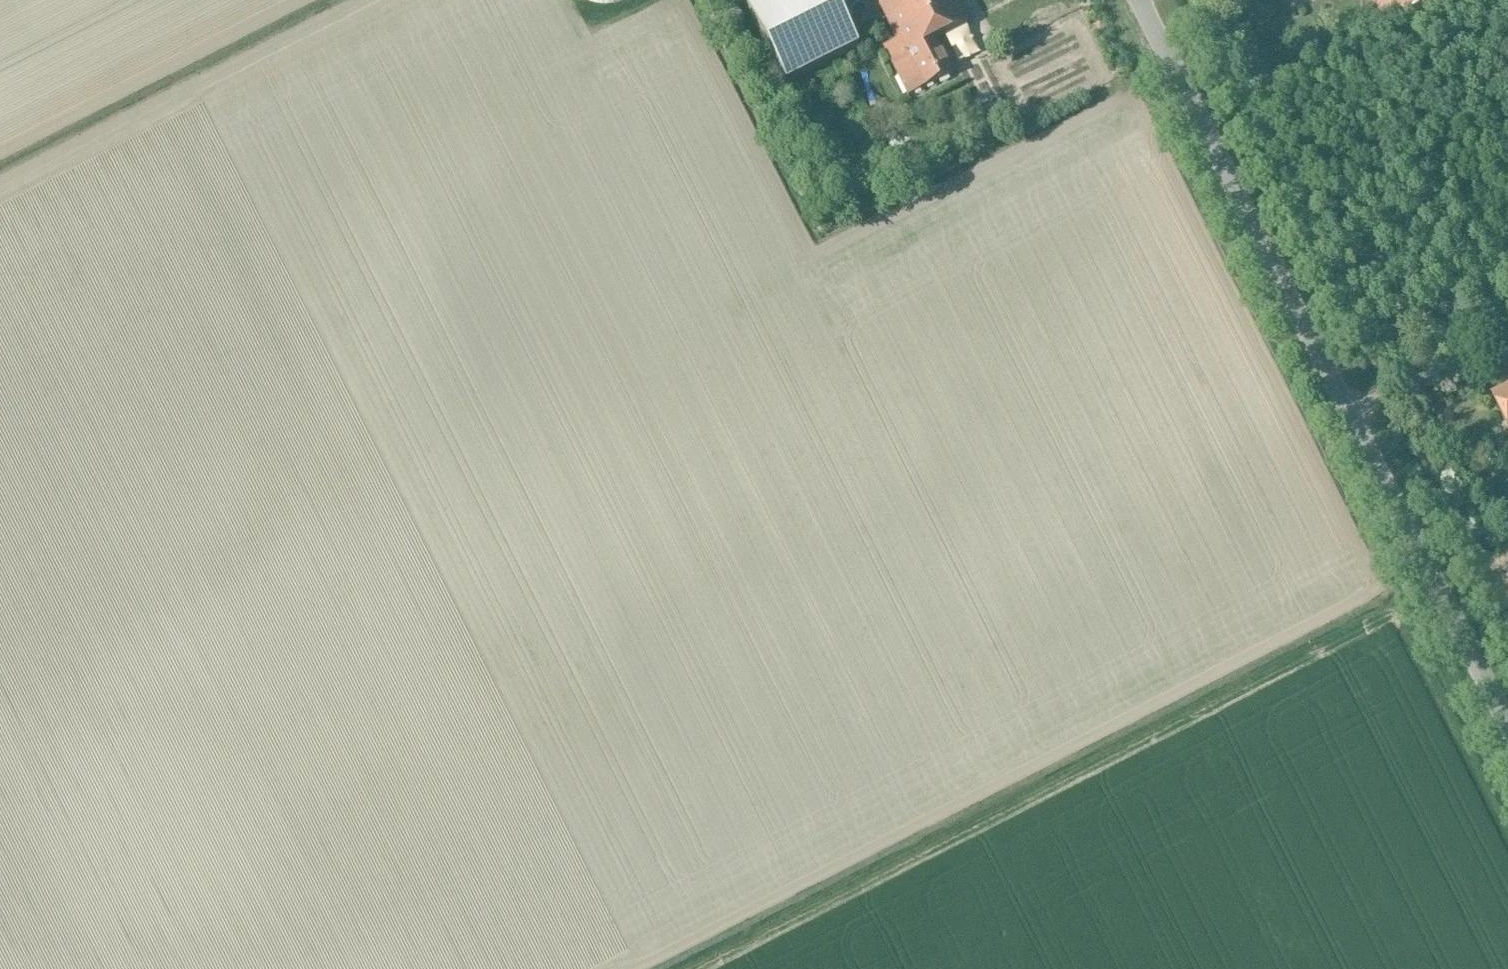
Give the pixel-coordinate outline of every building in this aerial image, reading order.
[(746,9),(764,0),(741,0),(746,9)] [(746,9),(784,86),(856,50),(831,0),(764,0),(746,9)] [(896,43),(897,46),(909,70),(896,77),(907,99),(921,92),(951,76),(934,39),(967,24),(954,0),(874,0),(896,43)] [(1507,422),(1507,386),(1493,393),(1507,422)]
